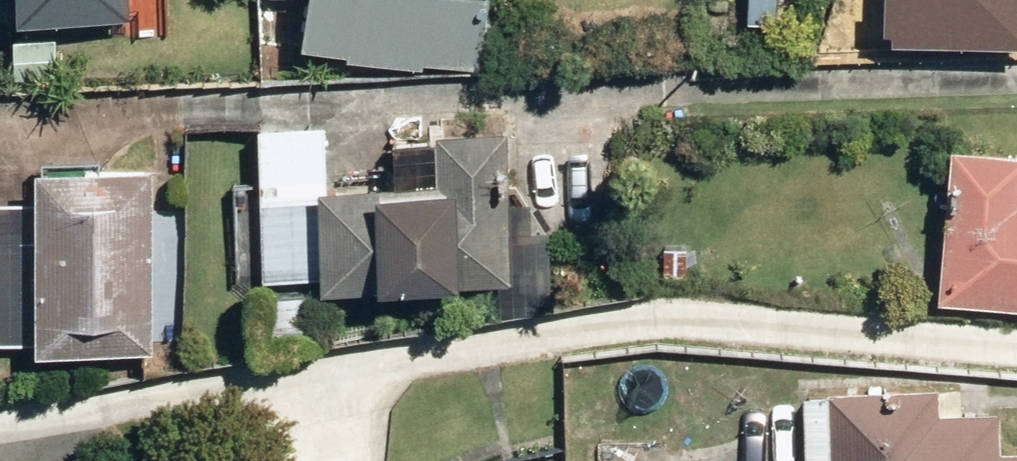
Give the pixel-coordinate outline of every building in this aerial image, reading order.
[(30,7),(141,12),(142,0),(31,0),(30,7)] [(319,37),(491,68),(504,0),(321,0),(319,37)] [(686,22),(737,25),(739,0),(688,0),(686,22)] [(908,30),(999,34),(1000,0),(910,0),(908,30)] [(70,55),(19,50),(16,88),(67,93),(70,55)] [(262,270),(527,279),(532,126),(448,123),(446,175),(337,171),(339,118),(267,115),(264,183),(242,182),(238,293),(261,294),(262,270)] [(966,134),(954,296),(1016,301),(1016,138),(966,134)] [(0,195),(0,338),(162,347),(172,157),(59,151),(56,198),(0,195)] [(340,287),(275,282),(271,323),(336,329),(340,287)] [(815,387),(814,454),(844,454),(844,460),(1016,460),(1016,445),(1013,445),(1013,400),(958,400),(958,376),(848,375),(848,387),(815,387)] [(611,450),(610,460),(701,460),(701,456),(611,450)]
